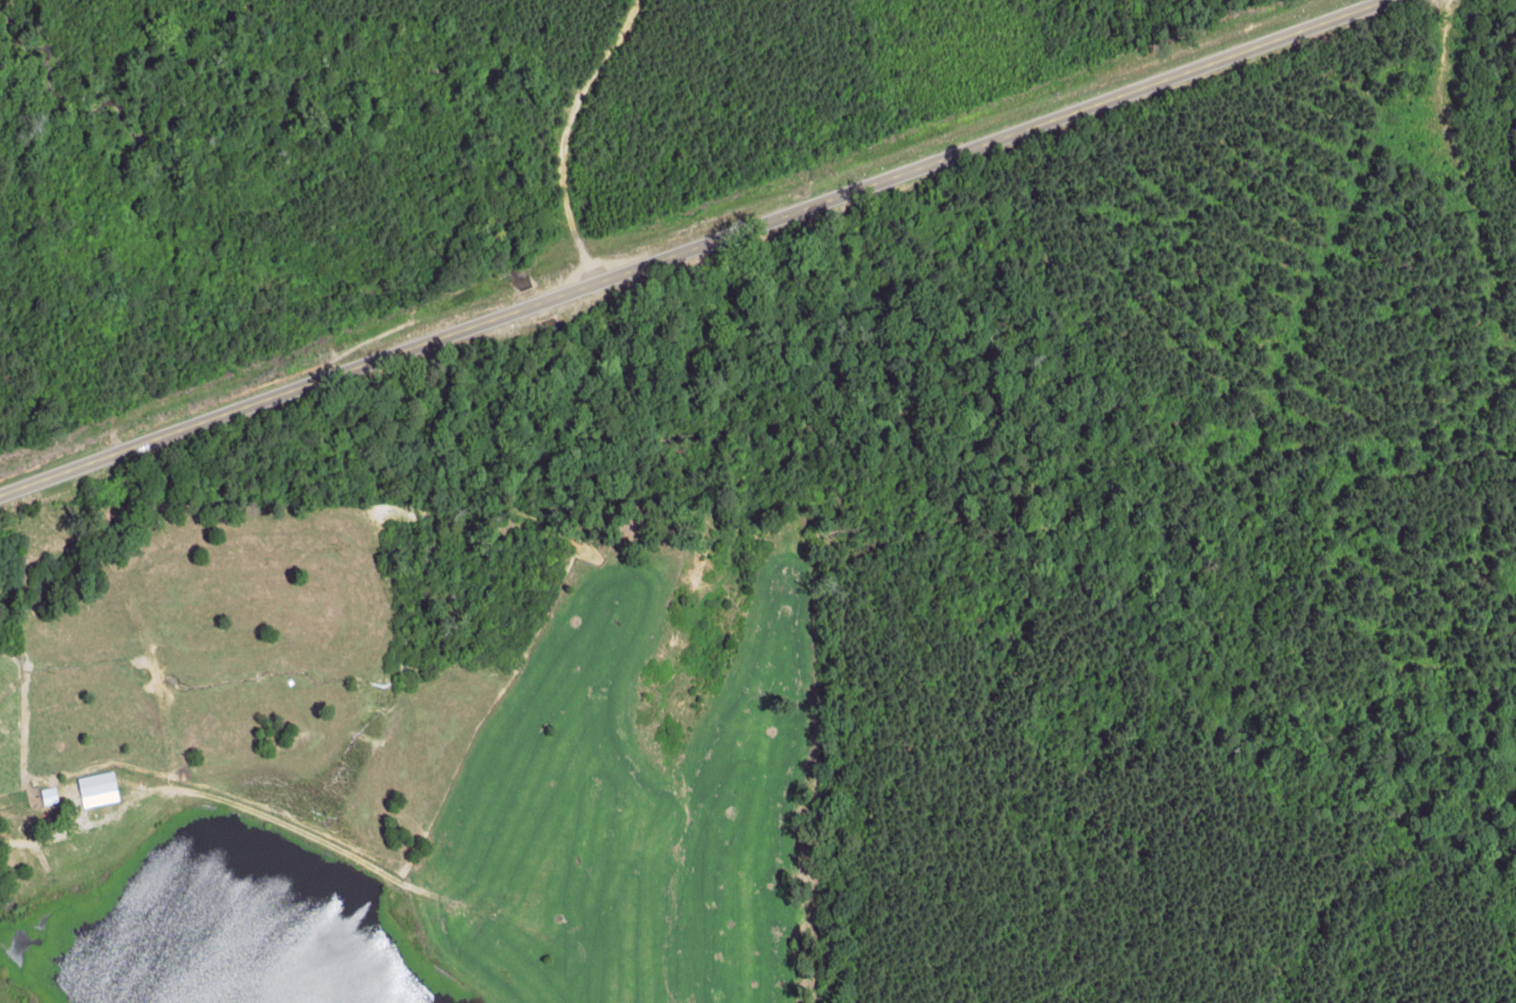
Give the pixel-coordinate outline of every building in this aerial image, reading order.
[(77,777),(81,807),(118,802),(114,772),(77,777)] [(58,803),(55,787),(40,790),(43,806),(58,803)]
